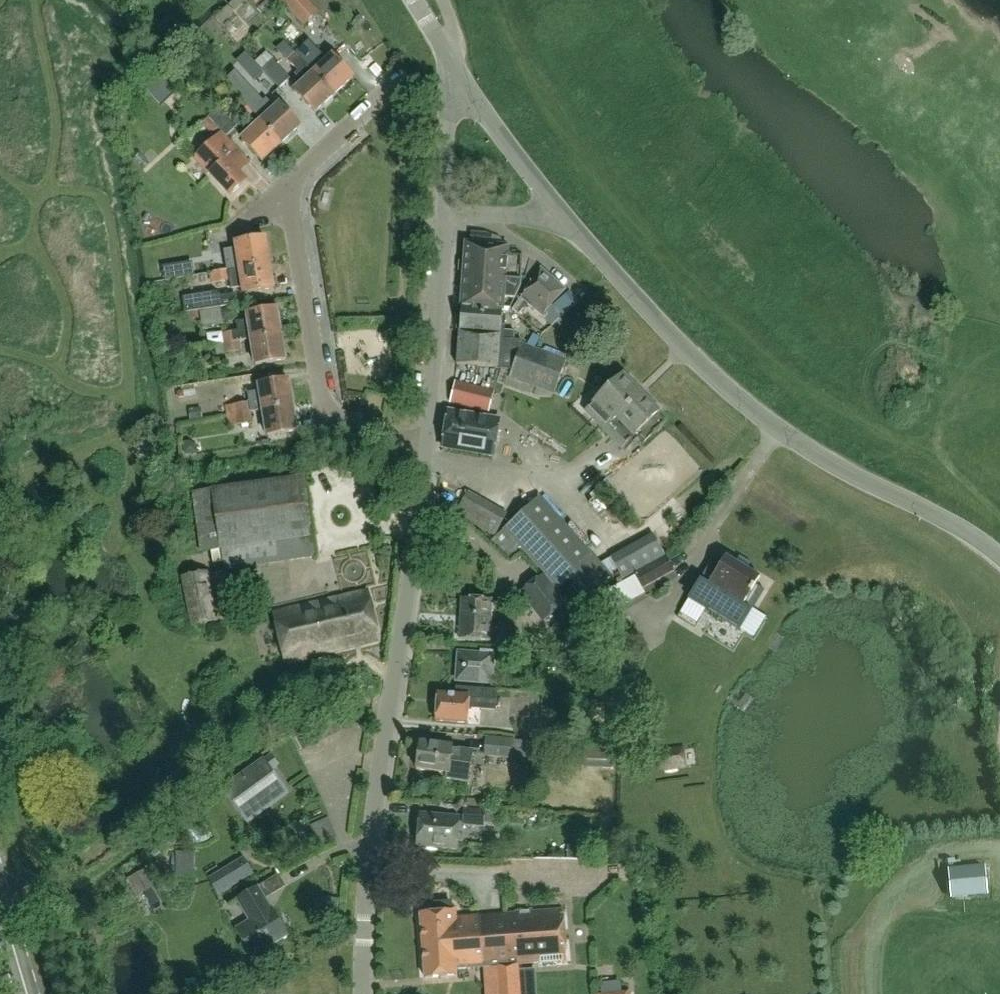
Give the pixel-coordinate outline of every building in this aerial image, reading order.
[(247,2),(245,0),(232,0),(226,5),(233,14),(247,2)] [(254,4),(262,17),(276,8),(271,0),(261,0),(254,4)] [(318,13),(306,0),(278,0),(303,27),(318,13)] [(305,64),(294,53),(287,60),(297,71),(293,75),(297,79),(294,82),(299,87),(294,91),(314,113),(333,95),(313,73),(305,64)] [(313,73),(333,95),(352,77),(332,55),(313,73)] [(272,60),(251,79),(268,98),(290,78),(272,60)] [(177,62),(165,74),(179,89),(189,80),(181,73),(185,69),(177,62)] [(179,89),(165,74),(160,70),(153,77),(157,82),(147,91),(150,94),(148,97),(144,93),(138,98),(143,104),(148,99),(158,108),(179,89)] [(249,94),(241,101),(252,113),(260,122),(281,144),(300,126),(279,104),(274,109),(269,104),(266,107),(263,103),(259,106),(249,94)] [(252,113),(241,101),(233,109),(244,120),(252,113)] [(207,118),(217,129),(222,133),(226,138),(239,125),(220,106),(207,118)] [(217,129),(207,118),(200,125),(211,136),(217,129)] [(281,144),(260,122),(241,140),(261,162),(281,144)] [(226,138),(222,133),(196,157),(210,173),(209,174),(229,195),(245,181),(238,173),(240,171),(231,160),(240,152),(234,146),(226,138)] [(239,269),(269,264),(264,238),(235,243),(239,269)] [(466,244),(461,308),(502,312),(508,313),(519,287),(521,269),(522,257),(506,256),(507,247),(500,246),(466,244)] [(232,267),(233,248),(223,247),(222,267),(232,267)] [(239,269),(227,271),(230,287),(242,285),(243,295),(273,290),(269,264),(239,269)] [(540,268),(520,298),(512,311),(518,316),(528,305),(552,327),(564,315),(577,303),(568,292),(554,305),(554,304),(565,290),(540,268)] [(213,282),(227,280),(226,271),(212,273),(213,282)] [(181,293),(184,312),(236,304),(234,290),(219,292),(214,288),(181,293)] [(460,332),(458,346),(457,366),(498,369),(498,368),(511,371),(509,378),(553,394),(566,360),(513,341),(514,332),(504,331),(505,317),(502,317),(502,312),(461,308),(460,332)] [(237,331),(220,334),(222,345),(214,346),(215,356),(241,352),(239,342),(251,340),(280,335),(276,309),(246,314),(247,320),(236,322),(237,331)] [(285,360),(280,335),(251,340),(255,365),(285,360)] [(658,413),(625,376),(623,375),(585,410),(620,448),(634,435),(641,443),(664,421),(657,414),(658,413)] [(257,408),(256,406),(250,407),(250,402),(225,407),(226,416),(292,406),(288,380),(258,385),(262,407),(257,408)] [(456,382),(450,403),(488,412),(494,392),(456,382)] [(292,406),(226,416),(228,427),(252,423),(251,413),(263,411),(266,436),(296,431),(292,406)] [(447,411),(441,447),(493,456),(499,420),(447,411)] [(601,453),(602,465),(618,464),(617,452),(601,453)] [(213,491),(191,493),(200,554),(222,553),(224,570),(314,557),(302,478),(213,491)] [(467,491),(454,514),(494,537),(507,514),(467,491)] [(540,498),(505,529),(491,541),(507,558),(520,547),(554,586),(557,583),(561,587),(570,580),(585,596),(609,574),(599,563),(590,554),(540,498)] [(653,535),(615,556),(610,558),(622,581),(625,580),(665,558),(653,535)] [(712,559),(687,599),(738,631),(764,590),(755,585),(759,579),(725,557),(721,564),(712,559)] [(665,558),(625,580),(632,592),(641,586),(643,589),(674,572),(665,558)] [(216,622),(214,612),(206,573),(182,577),(192,626),(216,622)] [(543,577),(520,595),(541,624),(566,606),(543,577)] [(285,663),(378,641),(366,591),(273,613),(285,663)] [(459,641),(489,642),(491,601),(461,600),(459,641)] [(270,634),(255,635),(256,650),(271,648),(270,634)] [(457,680),(490,683),(492,652),(480,651),(479,655),(459,654),(457,680)] [(497,691),(455,688),(455,695),(437,694),(435,721),(467,723),(467,710),(495,711),(497,691)] [(519,740),(509,739),(484,738),(483,758),(508,760),(520,760),(520,759),(528,760),(529,742),(519,742),(519,740)] [(472,751),(451,748),(451,746),(420,742),(416,770),(446,774),(446,779),(467,782),(472,751)] [(584,746),(583,768),(611,770),(612,747),(584,746)] [(683,748),(656,752),(658,772),(686,769),(683,748)] [(263,763),(269,771),(278,764),(272,756),(263,763)] [(229,787),(248,811),(281,788),(269,771),(263,763),(229,787)] [(498,827),(498,811),(463,809),(462,827),(484,829),(484,826),(498,827)] [(419,814),(417,846),(456,849),(459,818),(419,814)] [(593,879),(608,874),(604,862),(589,867),(593,879)] [(985,866),(949,870),(951,898),(987,895),(985,866)] [(244,956),(251,955),(252,957),(287,936),(271,908),(270,909),(257,888),(236,900),(249,921),(236,930),(243,942),(238,947),(244,956)] [(436,913),(421,915),(425,977),(456,975),(456,969),(498,966),(500,993),(521,993),(519,964),(567,961),(563,910),(457,918),(456,908),(452,908),(451,902),(435,903),(436,913)]
